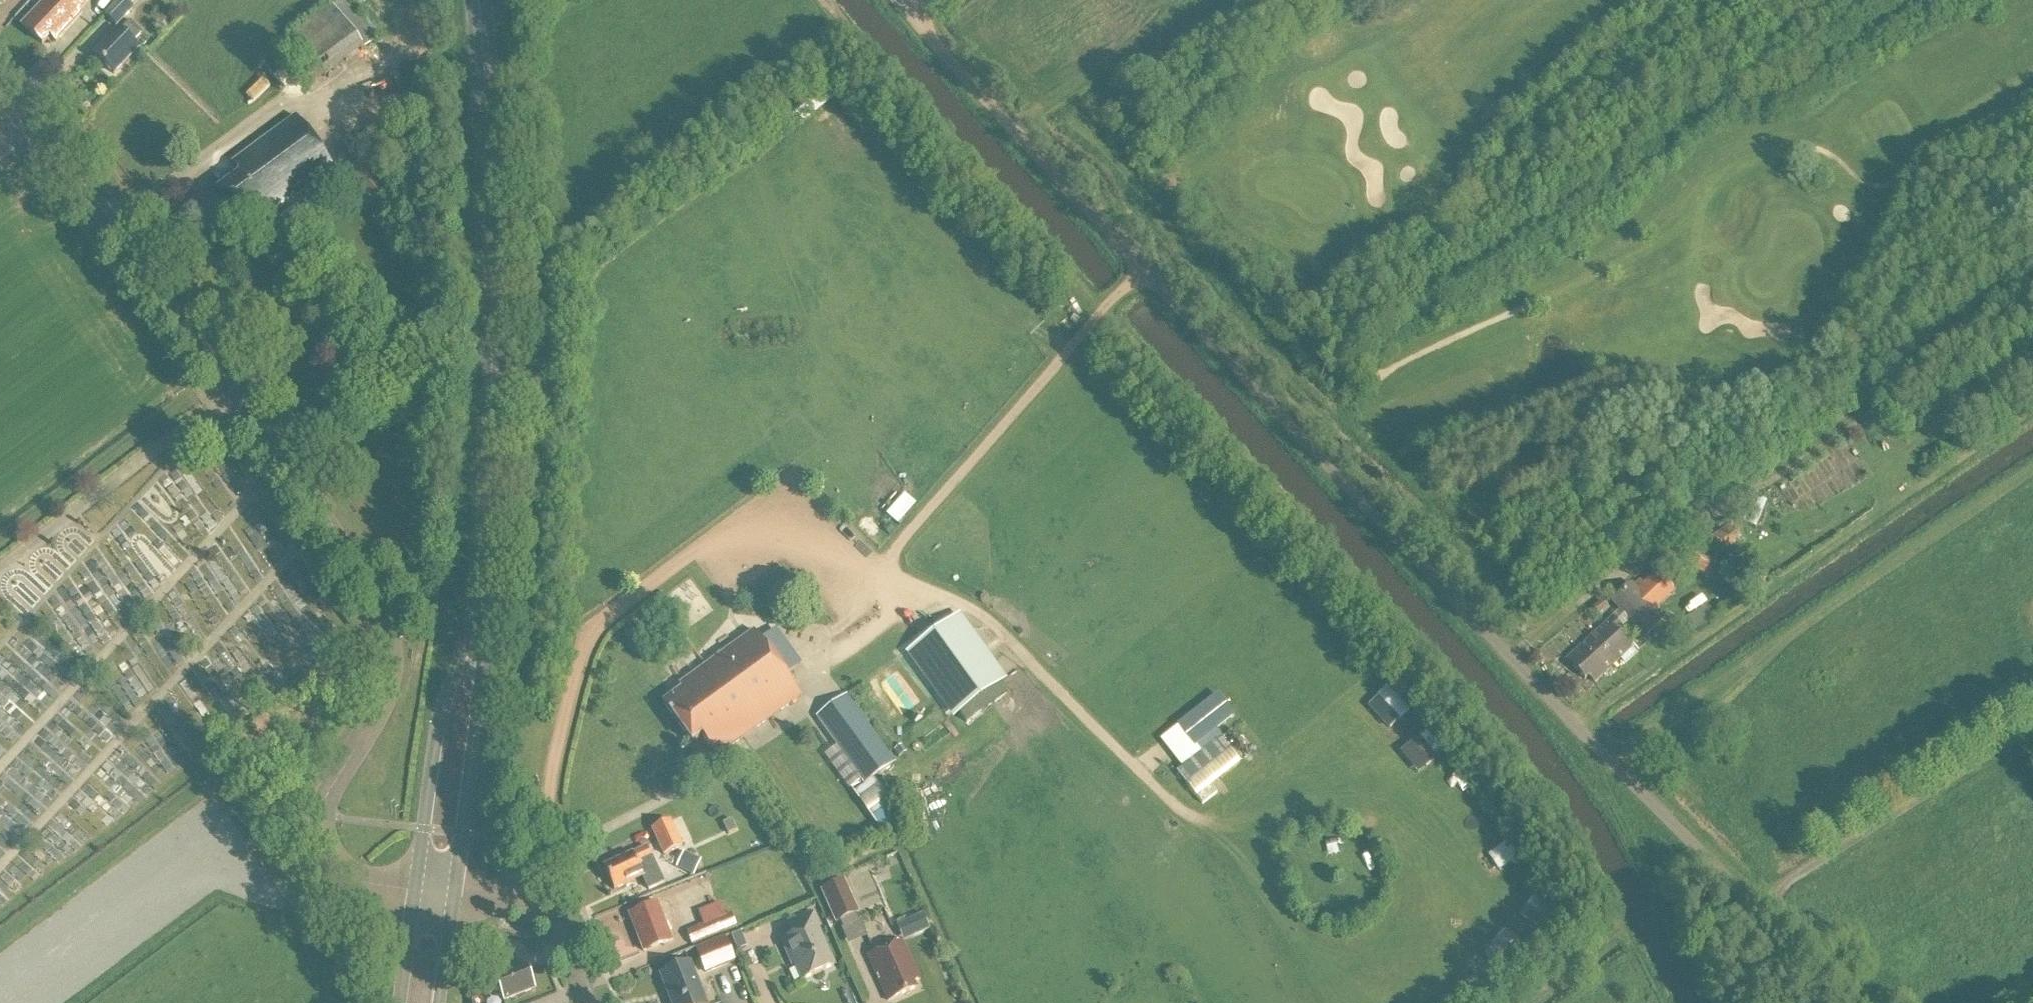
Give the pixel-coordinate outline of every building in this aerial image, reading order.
[(21,27),(41,46),(49,38),(54,44),(79,18),(72,11),(83,0),(48,0),(21,27)] [(134,12),(121,0),(120,0),(104,17),(117,29),(134,12)] [(282,37),(309,81),(380,38),(356,0),(343,0),(282,37)] [(131,44),(140,36),(128,25),(120,33),(117,32),(92,57),(111,76),(137,49),(131,44)] [(239,177),(212,197),(234,227),(260,207),(269,219),(310,189),(316,197),(339,180),(295,119),(231,165),(239,177)] [(377,211),(384,220),(393,214),(386,204),(377,211)] [(899,524),(917,503),(904,492),(886,513),(899,524)] [(1721,549),(1742,541),(1736,525),(1715,534),(1721,549)] [(1665,622),(1632,586),(1611,605),(1645,641),(1665,622)] [(905,654),(952,721),(1007,682),(959,615),(905,654)] [(1606,626),(1566,663),(1583,682),(1587,678),(1593,685),(1629,652),(1606,626)] [(680,691),(660,705),(690,746),(700,738),(714,758),(799,698),(752,633),(677,687),(680,691)] [(1387,685),(1368,704),(1392,728),(1411,709),(1387,685)] [(843,700),(817,719),(862,784),(889,765),(843,700)] [(1420,762),(1440,751),(1430,732),(1410,743),(1420,762)] [(1221,740),(1178,775),(1203,807),(1218,795),(1211,787),(1240,765),(1221,740)] [(652,832),(664,858),(684,849),(671,823),(652,832)] [(648,850),(604,870),(614,892),(642,879),(648,891),(663,884),(653,861),(648,850)] [(694,878),(701,862),(684,854),(676,869),(694,878)] [(821,892),(836,925),(859,915),(845,881),(821,892)] [(1533,899),(1521,915),(1540,930),(1553,914),(1533,899)] [(657,906),(629,917),(643,954),(672,943),(657,906)] [(930,932),(923,915),(896,927),(903,943),(930,932)] [(692,948),(737,930),(731,916),(687,934),(692,948)] [(813,916),(790,926),(795,938),(782,944),(789,960),(793,958),(803,982),(833,969),(815,930),(819,928),(813,916)] [(1536,940),(1522,919),(1494,937),(1508,958),(1536,940)] [(725,938),(696,950),(706,976),(736,965),(725,938)] [(868,958),(887,1002),(889,1002),(916,991),(914,985),(920,982),(902,943),(868,958)] [(660,978),(670,1002),(705,1002),(690,966),(660,978)] [(471,1002),(498,992),(502,1002),(504,1002),(533,992),(524,968),(472,988),(471,1002)]
